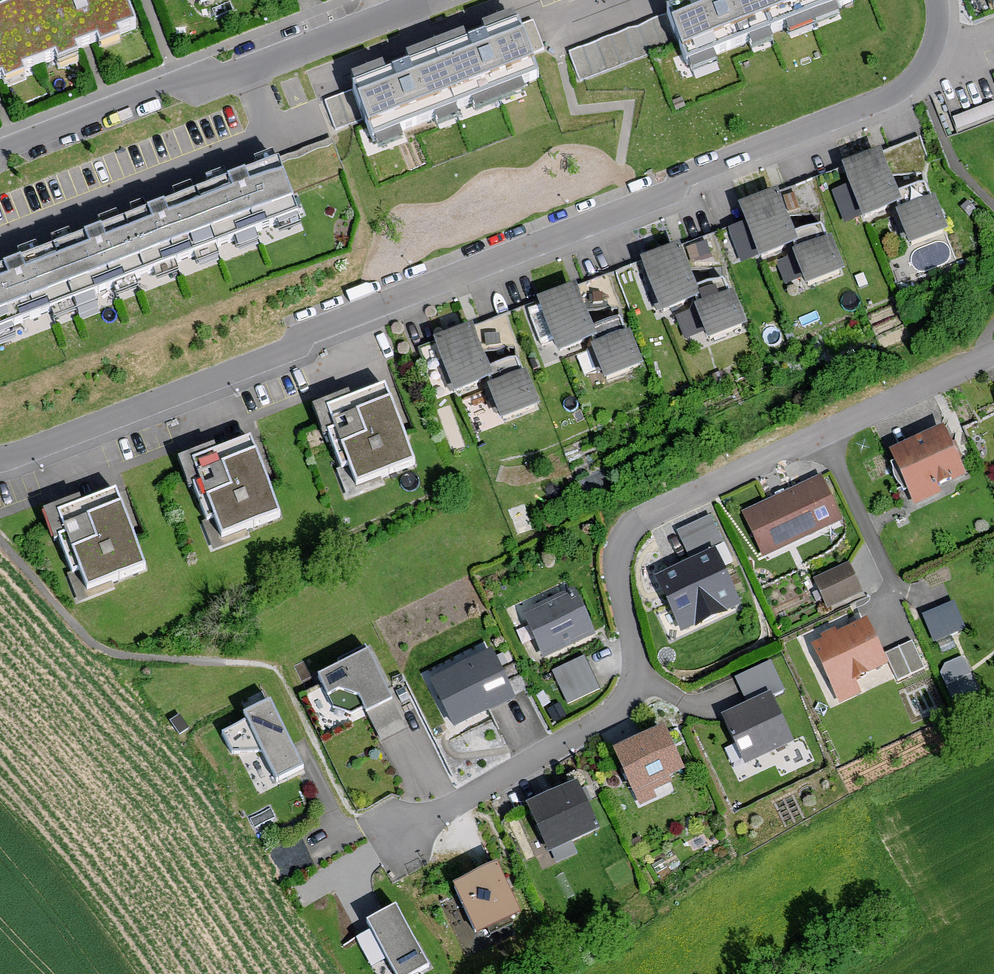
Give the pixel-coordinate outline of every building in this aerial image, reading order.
[(0,21),(0,84),(88,51),(132,35),(118,0),(56,0),(0,21)] [(184,10),(212,0),(180,0),(184,10)] [(667,14),(678,43),(687,65),(853,0),(701,0),(667,14)] [(988,17),(993,14),(993,0),(981,0),(988,17)] [(667,14),(568,50),(579,79),(678,43),(667,14)] [(406,66),(322,98),(334,129),(366,117),(374,138),(536,76),(528,56),(545,49),(533,17),(480,37),(406,66)] [(837,175),(853,223),(897,209),(881,161),(837,175)] [(298,216),(278,165),(258,172),(140,218),(112,228),(0,271),(0,330),(298,216)] [(731,214),(747,262),(791,248),(774,200),(731,214)] [(924,214),(890,227),(902,257),(936,244),(924,214)] [(821,250),(787,263),(798,293),(832,280),(821,250)] [(632,269),(648,317),(691,303),(675,254),(632,269)] [(527,310),(543,358),(586,344),(570,295),(527,310)] [(719,304),(685,317),(697,347),(731,334),(719,304)] [(424,348),(440,396),(484,382),(467,333),(424,348)] [(617,343),(583,356),(595,386),(629,373),(617,343)] [(349,387),(312,401),(324,432),(328,431),(342,466),(337,468),(348,496),(384,482),(381,475),(416,462),(386,380),(351,393),(349,387)] [(513,387),(479,400),(490,430),(524,417),(513,387)] [(214,440),(177,453),(189,484),(193,483),(207,519),(203,520),(214,548),(250,534),(247,527),(282,514),(251,432),(216,445),(214,440)] [(957,480),(932,435),(882,462),(911,515),(940,499),(936,491),(957,480)] [(835,523),(815,481),(737,519),(758,560),(835,523)] [(80,492),(43,506),(54,537),(59,535),(73,571),(68,572),(79,600),(114,587),(110,578),(146,564),(116,485),(82,498),(80,492)] [(717,546),(705,522),(674,537),(686,561),(717,546)] [(733,611),(708,559),(650,586),(675,638),(733,611)] [(859,595),(844,566),(808,585),(822,613),(859,595)] [(924,609),(933,636),(967,624),(957,597),(924,609)] [(587,643),(565,598),(513,623),(535,668),(587,643)] [(881,672),(857,625),(805,652),(835,711),(857,700),(850,687),(881,672)] [(923,672),(909,645),(883,659),(896,686),(923,672)] [(586,651),(552,666),(568,699),(601,683),(586,651)] [(494,652),(428,684),(453,734),(519,702),(494,652)] [(369,658),(320,683),(328,699),(337,694),(360,701),(381,741),(405,729),(369,658)] [(957,661),(943,668),(935,677),(941,689),(965,677),(957,661)] [(731,685),(744,711),(715,726),(739,773),(788,747),(765,705),(781,696),(766,667),(731,685)] [(216,739),(224,758),(252,754),(267,787),(293,776),(264,710),(234,722),(238,730),(216,739)] [(182,733),(173,720),(166,726),(175,738),(182,733)] [(677,783),(654,737),(607,762),(633,813),(650,804),(647,798),(677,783)] [(593,833),(570,787),(518,813),(541,859),(593,833)] [(512,921),(487,871),(445,892),(470,942),(512,921)] [(365,919),(394,973),(414,973),(430,965),(397,901),(365,919)]
